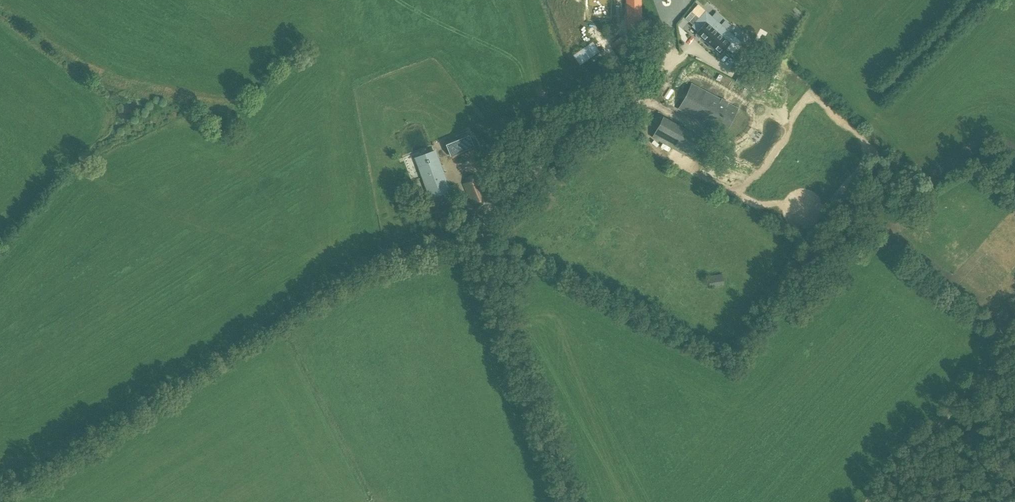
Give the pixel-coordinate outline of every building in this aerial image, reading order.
[(627,30),(641,30),(641,0),(626,0),(627,30)] [(735,37),(710,15),(708,18),(703,14),(691,27),(697,32),(696,33),(720,54),(730,43),(735,37)] [(592,42),(573,55),(579,65),(599,52),(592,42)] [(699,60),(693,75),(717,84),(715,91),(732,98),(736,90),(732,88),(732,86),(726,83),(725,86),(717,83),(723,69),(699,60)] [(750,90),(758,75),(753,72),(745,87),(750,90)] [(738,108),(692,84),(678,108),(725,134),(738,108)] [(707,140),(663,116),(652,137),(695,160),(707,140)] [(450,156),(460,152),(455,141),(446,145),(450,156)] [(486,159),(488,164),(489,169),(490,168),(500,165),(498,156),(486,159)] [(437,158),(418,165),(430,198),(449,191),(437,158)] [(713,164),(708,160),(704,167),(709,170),(713,164)] [(471,204),(481,206),(486,204),(489,196),(480,176),(473,173),(471,175),(468,176),(466,177),(462,183),(471,204)] [(709,288),(723,285),(721,273),(707,276),(709,288)]
